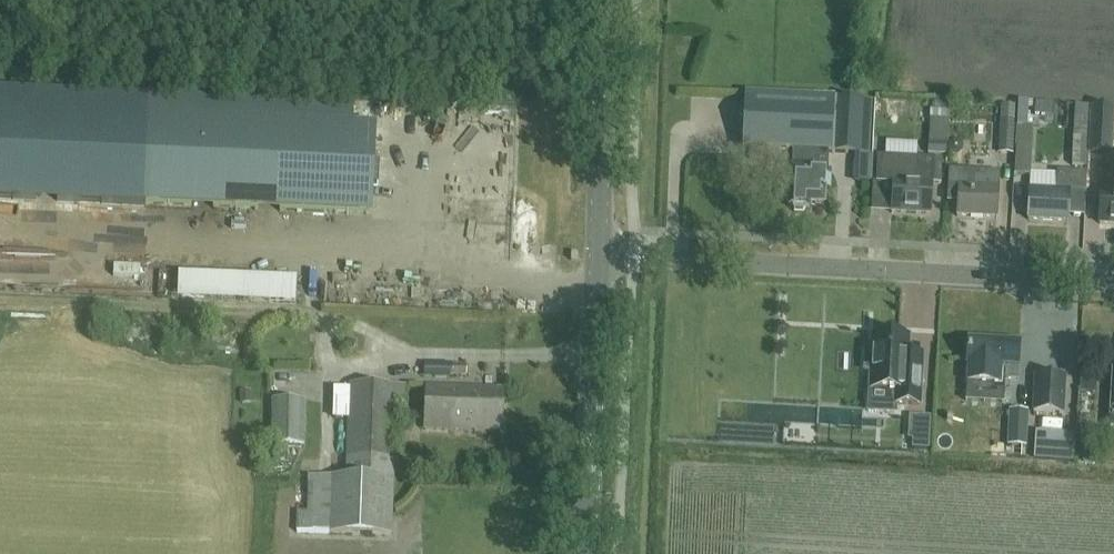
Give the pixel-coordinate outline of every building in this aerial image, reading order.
[(0,87),(0,199),(370,215),(374,126),(150,116),(151,94),(0,87)] [(832,96),(743,93),(741,148),(792,150),(791,166),(789,166),(787,207),(808,208),(808,204),(824,204),(826,171),(825,171),(826,151),(872,153),(875,100),(832,98),(832,96)] [(929,110),(926,153),(945,155),(949,100),(938,99),(937,111),(929,110)] [(1025,105),(1017,105),(1013,173),(1029,174),(1032,125),(1024,125),(1025,105)] [(1089,150),(1112,152),(1113,117),(1113,106),(1092,105),(1089,150)] [(1001,106),(999,138),(998,152),(1013,153),(1016,106),(1001,106)] [(1075,106),(1071,166),(1086,167),(1090,107),(1075,106)] [(914,182),(892,181),(893,151),(894,151),(897,110),(878,108),(874,165),(877,165),(876,189),(891,190),(890,212),(929,214),(932,159),(915,158),(914,182)] [(460,152),(478,153),(479,135),(461,134),(460,152)] [(425,137),(425,146),(450,146),(451,138),(425,137)] [(1103,158),(1102,174),(1101,174),(1099,222),(1113,223),(1113,158),(1103,158)] [(948,169),(947,184),(946,201),(956,202),(955,216),(995,218),(998,172),(948,169)] [(1058,170),(1057,190),(1028,189),(1027,219),(1066,221),(1067,191),(1083,192),(1084,172),(1058,170)] [(12,211),(0,211),(0,224),(12,223),(12,211)] [(908,363),(909,337),(900,336),(900,331),(881,330),(881,335),(872,335),(871,351),(866,351),(865,370),(870,370),(869,389),(896,390),(895,403),(920,405),(922,364),(908,363)] [(1017,378),(1018,343),(967,340),(965,363),(967,364),(965,382),(1003,385),(1003,377),(1017,378)] [(466,376),(466,365),(451,364),(450,375),(466,376)] [(1063,376),(1034,374),(1032,411),(1061,413),(1063,376)] [(346,476),(331,476),(306,475),(306,511),(297,510),(297,532),(391,534),(395,401),(405,401),(406,385),(349,384),(346,476)] [(983,399),(1004,395),(1002,385),(981,388),(983,399)] [(502,388),(430,386),(429,429),(501,431),(502,388)] [(272,398),(271,444),(304,445),(305,399),(272,398)] [(1025,447),(1028,411),(1009,410),(1007,446),(1025,447)] [(928,445),(930,413),(908,412),(907,435),(912,435),(911,444),(928,445)] [(1038,452),(1074,453),(1075,427),(1039,426),(1038,452)]
